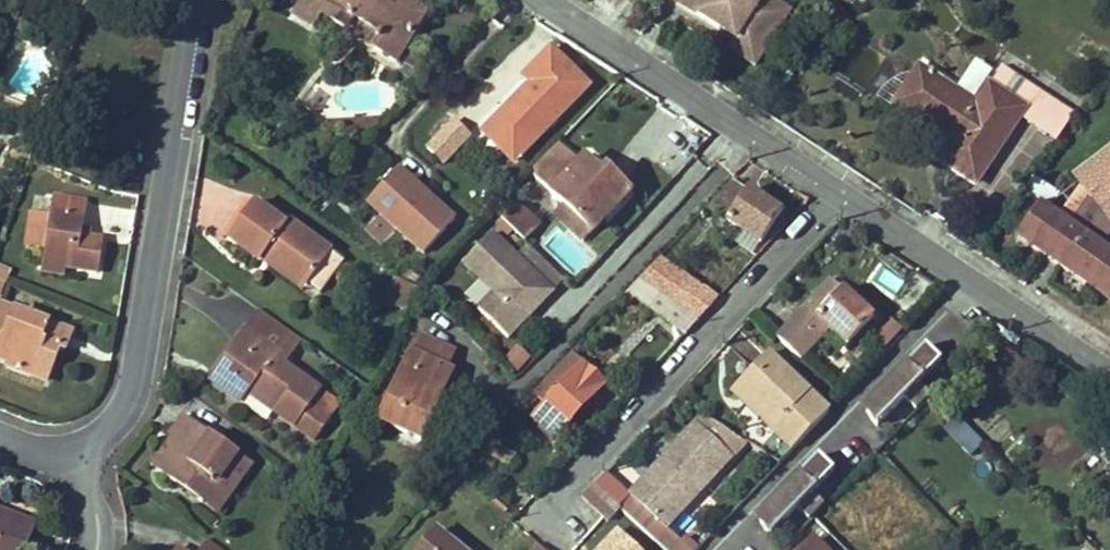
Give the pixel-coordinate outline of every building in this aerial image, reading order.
[(400,0),(301,0),(292,15),(314,28),(319,19),(322,14),(342,26),(345,28),(351,18),(376,32),(370,41),(375,44),(373,48),(396,63),(425,15),(401,1),(400,0)] [(725,32),(729,27),(740,34),(736,40),(730,50),(756,66),(785,22),(758,4),(760,0),(675,0),(725,32)] [(771,0),(760,0),(758,4),(785,22),(791,14),(771,0)] [(740,34),(729,27),(725,32),(736,40),(740,34)] [(429,64),(409,53),(397,73),(410,81),(415,74),(422,77),(429,64)] [(1057,144),(1076,116),(1004,66),(991,85),(990,85),(977,106),(923,70),(900,104),(954,140),(941,160),(978,184),(1021,120),(1057,144)] [(981,93),(993,74),(981,66),(969,86),(981,93)] [(562,139),(584,116),(542,76),(496,124),(511,139),(515,134),(520,139),(529,130),(541,143),(553,130),(562,139)] [(430,102),(421,93),(406,109),(415,117),(430,102)] [(469,137),(453,122),(428,150),(444,164),(469,137)] [(1042,204),(1018,236),(1032,244),(1029,247),(1046,257),(1062,233),(1076,242),(1072,248),(1070,246),(1057,265),(1074,277),(1077,274),(1088,282),(1092,277),(1109,289),(1109,147),(1071,177),(1079,187),(1060,217),(1042,204)] [(573,234),(584,244),(630,194),(606,173),(602,177),(584,160),(552,195),(583,224),(573,234)] [(426,258),(456,215),(393,170),(362,213),(426,258)] [(742,233),(759,244),(760,245),(781,216),(746,192),(744,195),(730,185),(708,209),(742,233)] [(81,239),(82,231),(87,204),(52,199),(49,217),(44,252),(42,264),(64,268),(98,273),(103,243),(89,241),(81,239)] [(342,262),(330,253),(283,218),(279,223),(252,203),(226,238),(260,262),(267,253),(276,259),(273,262),(306,286),(308,284),(320,292),(342,262)] [(519,203),(507,217),(504,220),(528,243),(531,240),(544,226),(519,203)] [(26,248),(44,252),(49,217),(32,214),(26,248)] [(90,232),(82,231),(81,239),(89,241),(90,232)] [(459,267),(476,284),(461,299),(507,343),(565,283),(526,246),(516,256),(492,233),(459,267)] [(751,255),(759,244),(742,233),(735,244),(751,255)] [(1076,242),(1062,233),(1046,257),(1057,265),(1070,246),(1072,248),(1076,242)] [(301,292),(306,286),(273,262),(276,259),(267,253),(260,262),(268,268),(301,292)] [(63,276),(64,268),(42,264),(40,272),(63,276)] [(651,265),(638,280),(672,304),(684,285),(651,265)] [(417,290),(418,289),(399,275),(387,301),(407,311),(417,290)] [(672,304),(638,280),(627,296),(685,336),(697,322),(672,304)] [(828,284),(776,339),(794,356),(821,328),(846,351),(877,319),(859,303),(854,308),(828,284)] [(0,307),(0,361),(8,364),(7,367),(30,376),(36,361),(52,367),(59,350),(61,346),(52,342),(57,329),(0,307)] [(269,317),(260,310),(236,343),(244,350),(269,317)] [(301,341),(269,317),(244,350),(236,343),(213,374),(229,385),(225,392),(241,404),(252,387),(278,406),(274,413),(314,441),(331,418),(340,406),(319,391),(282,364),(300,341),(301,341)] [(70,334),(57,329),(52,342),(61,346),(59,350),(63,351),(70,334)] [(453,353),(419,337),(379,422),(419,441),(451,373),(445,371),(453,353)] [(862,411),(878,426),(883,420),(905,398),(917,409),(932,393),(920,382),(941,360),(925,345),(862,411)] [(793,451),(830,413),(770,355),(738,388),(778,426),(772,432),(793,451)] [(534,418),(556,439),(604,387),(571,357),(536,395),(547,404),(534,418)] [(46,382),(52,367),(36,361),(30,376),(46,382)] [(209,380),(225,392),(229,385),(213,374),(209,380)] [(733,394),(772,432),(778,426),(738,388),(733,394)] [(703,415),(695,423),(734,459),(746,445),(703,415)] [(212,487),(227,498),(251,464),(184,416),(169,437),(171,438),(182,447),(177,455),(172,451),(157,471),(201,503),(212,487)] [(944,437),(970,460),(983,445),(957,422),(944,437)] [(658,474),(653,469),(629,494),(633,498),(668,530),(734,459),(695,423),(672,448),(678,453),(658,474)] [(151,466),(157,471),(172,451),(177,455),(182,447),(171,438),(165,447),(151,466)] [(513,456),(496,445),(489,454),(506,466),(513,456)] [(672,448),(653,469),(658,474),(678,453),(672,448)] [(757,521),(773,536),(779,530),(800,507),(812,519),(827,503),(815,491),(836,470),(820,454),(757,521)] [(609,523),(620,510),(595,486),(584,498),(609,523)] [(216,513),(227,498),(212,487),(201,503),(216,513)] [(620,510),(655,543),(668,530),(633,498),(620,510)] [(34,527),(0,514),(0,549),(25,549),(34,527)] [(619,532),(608,544),(612,549),(611,549),(638,549),(619,532)] [(435,533),(421,549),(456,549),(435,533)] [(206,541),(200,549),(219,549),(206,541)] [(804,549),(822,549),(813,541),(804,549)]
